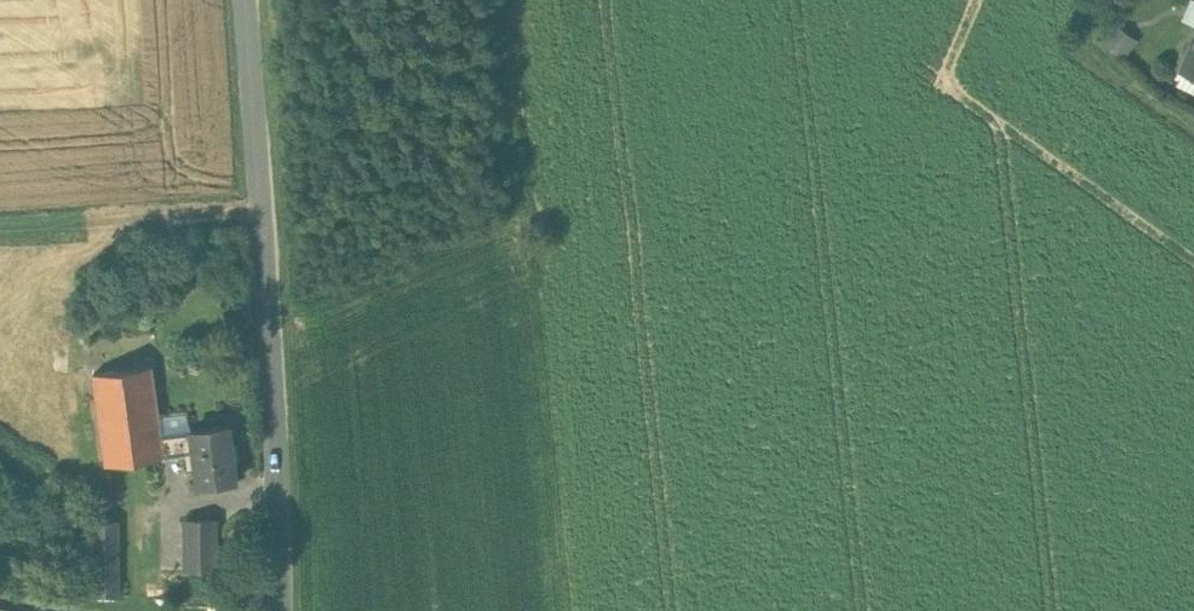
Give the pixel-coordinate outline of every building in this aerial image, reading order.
[(1117,23),(1105,42),(1125,55),(1138,37),(1117,23)] [(1182,68),(1193,74),(1193,40),(1182,68)] [(151,365),(93,373),(106,464),(163,456),(161,436),(151,365)] [(230,426),(190,431),(190,432),(161,436),(163,455),(186,452),(188,467),(194,466),(196,485),(237,480),(230,426)] [(214,519),(185,520),(186,568),(215,568),(214,519)] [(118,593),(117,521),(83,521),(84,593),(118,593)]
